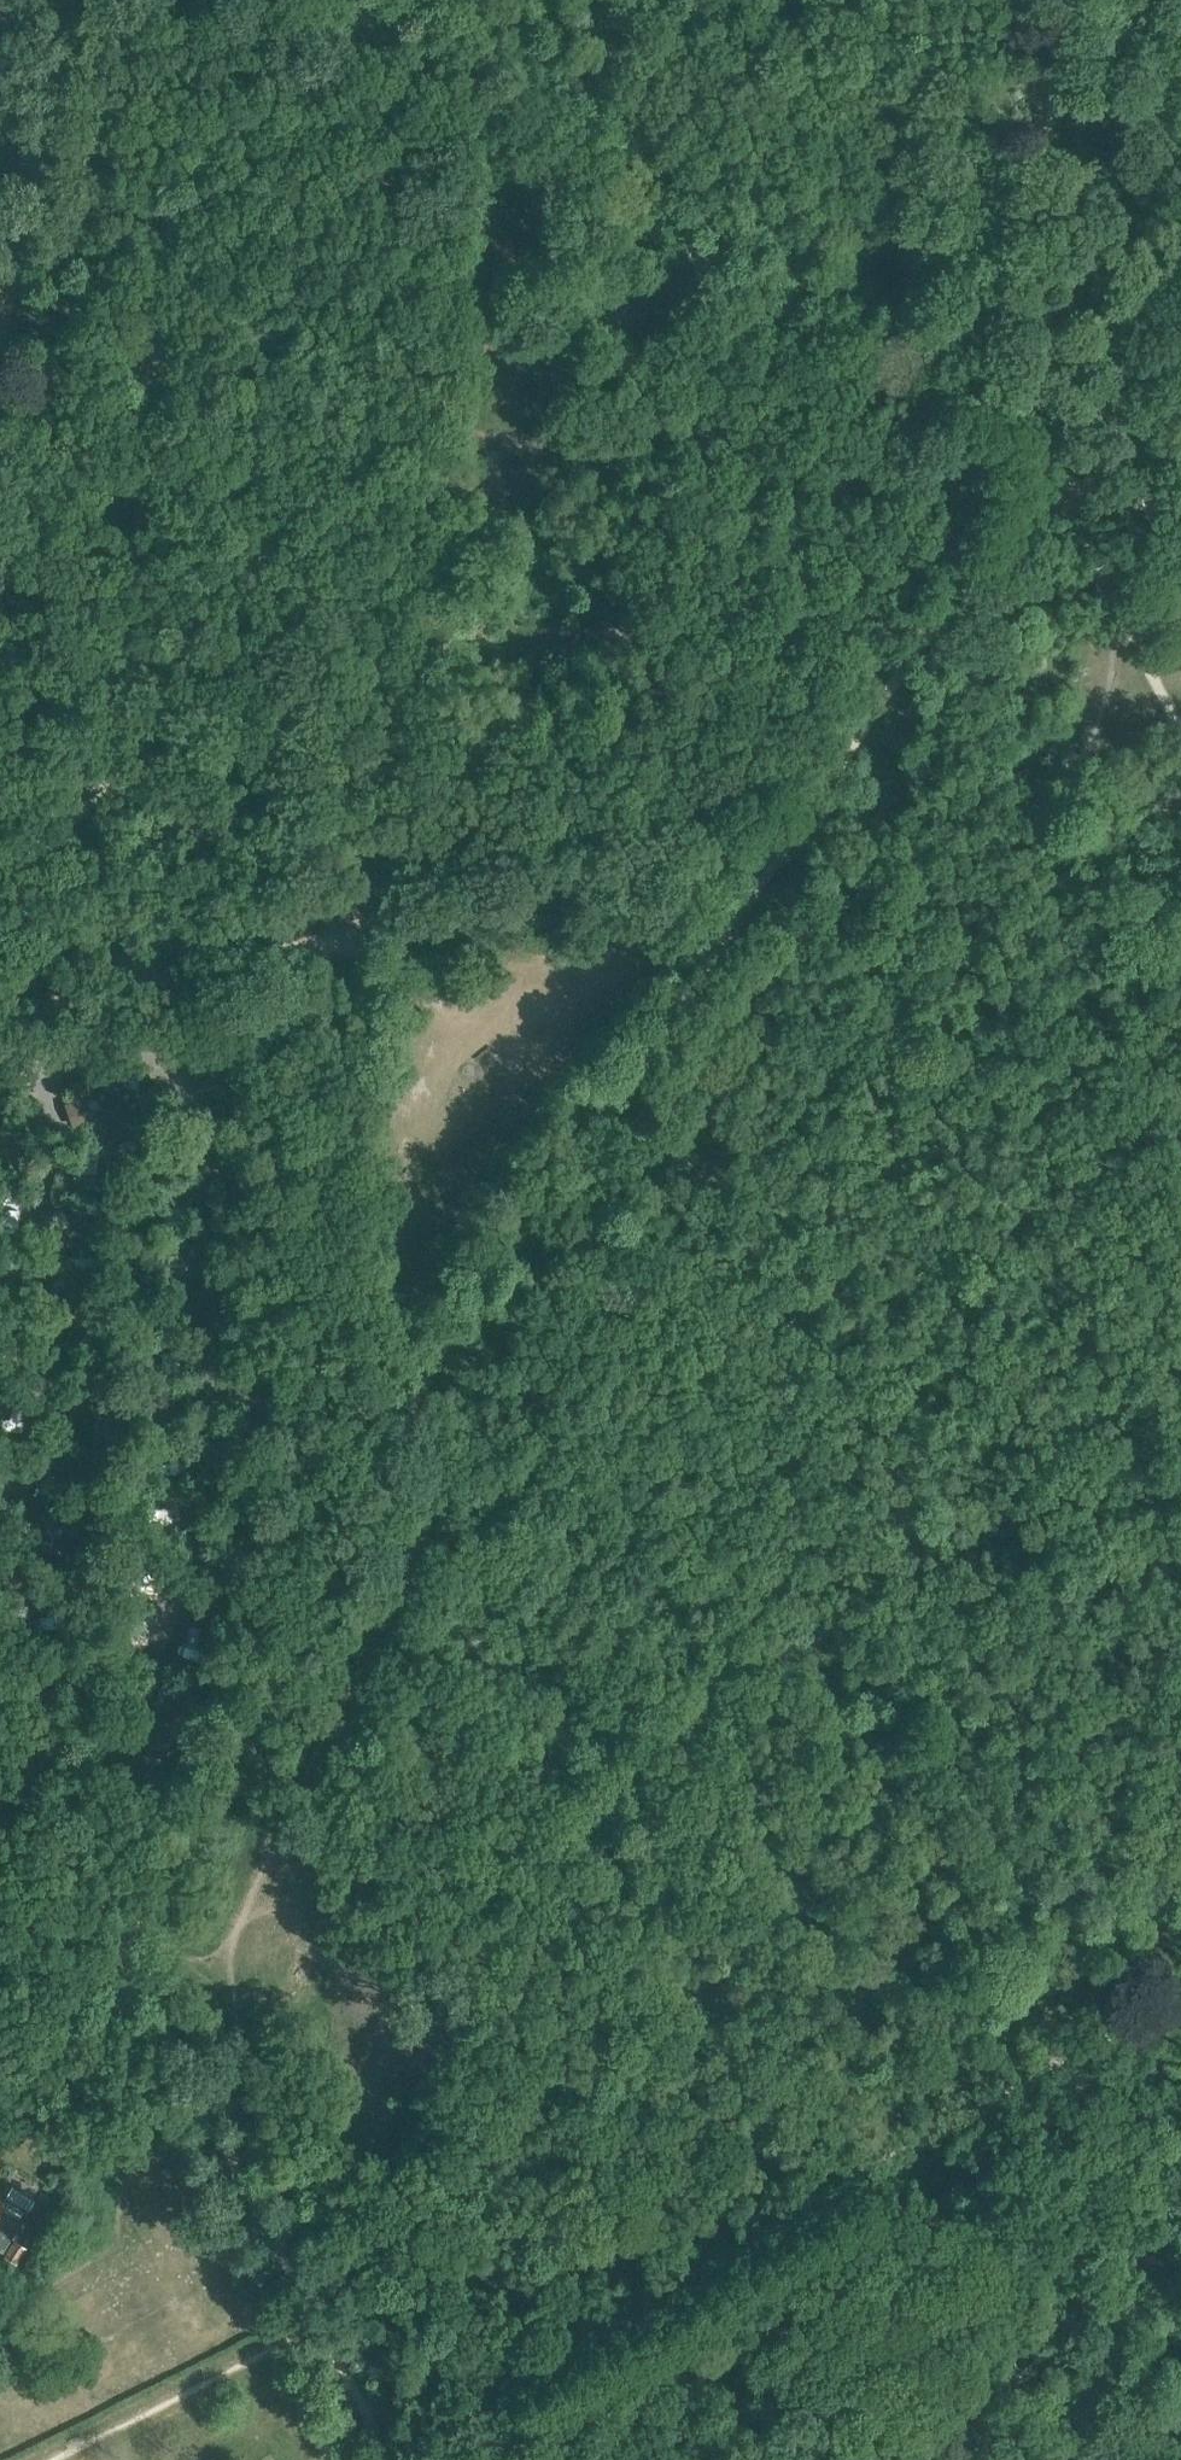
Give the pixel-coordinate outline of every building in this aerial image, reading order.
[(121,1109),(131,1129),(148,1121),(124,1073),(108,1081),(121,1109)] [(93,1229),(98,1202),(87,1201),(87,1200),(75,1197),(70,1226),(82,1229),(83,1227),(93,1229)] [(0,2200),(0,2249),(3,2251),(30,2209),(8,2195),(3,2202),(0,2200)] [(6,2256),(17,2263),(25,2251),(13,2244),(6,2256)]
